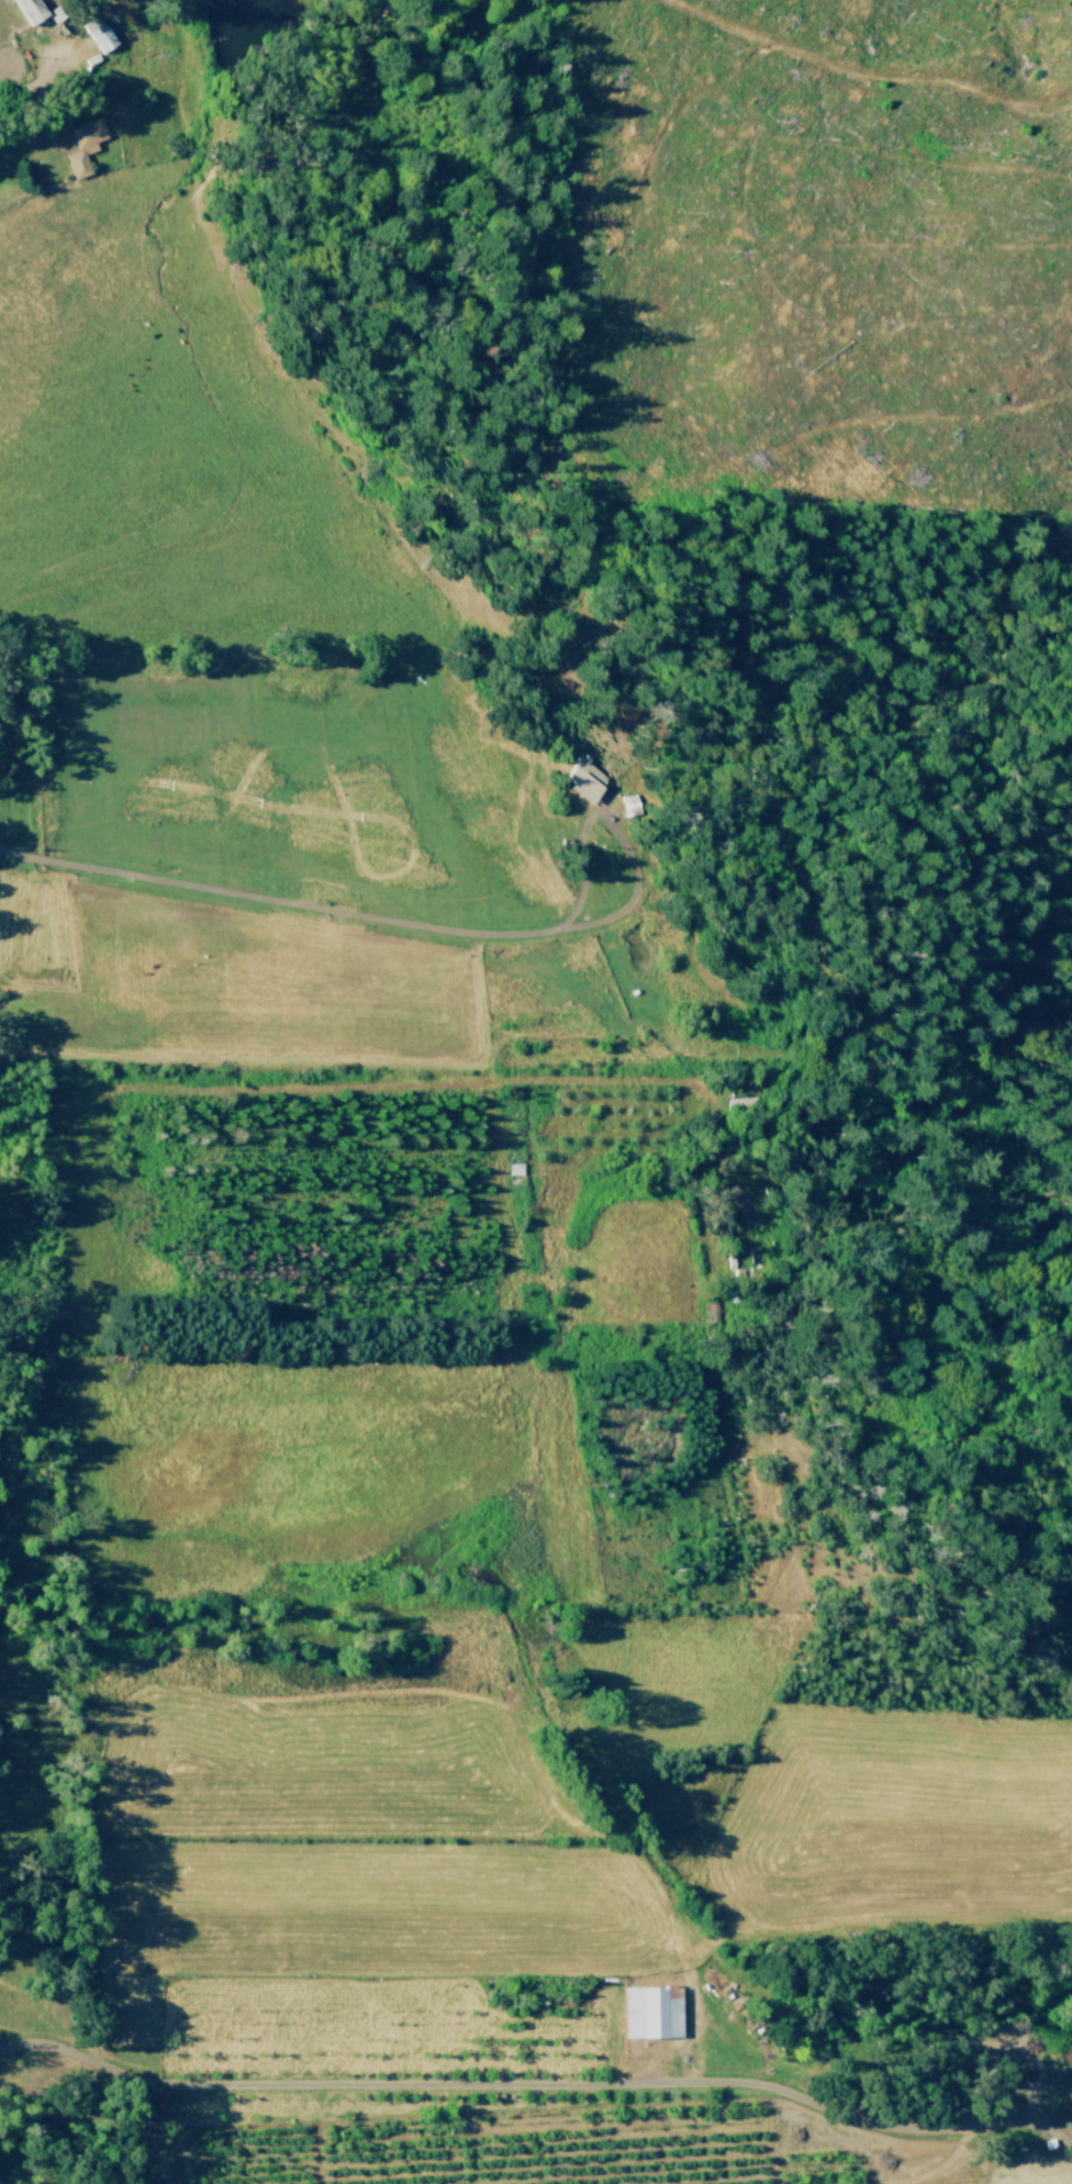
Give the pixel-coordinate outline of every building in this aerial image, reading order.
[(31,27),(52,14),(44,0),(15,0),(31,27)] [(57,25),(68,19),(61,7),(51,12),(57,25)] [(119,44),(103,16),(85,26),(101,54),(119,44)] [(86,155),(99,151),(96,143),(109,139),(101,118),(70,129),(78,151),(65,155),(74,180),(92,174),(86,155)] [(564,780),(594,804),(614,779),(584,755),(564,780)] [(730,1185),(735,1220),(755,1217),(749,1182),(730,1185)] [(624,1987),(682,1987),(682,2039),(624,2039),(624,1987)]
